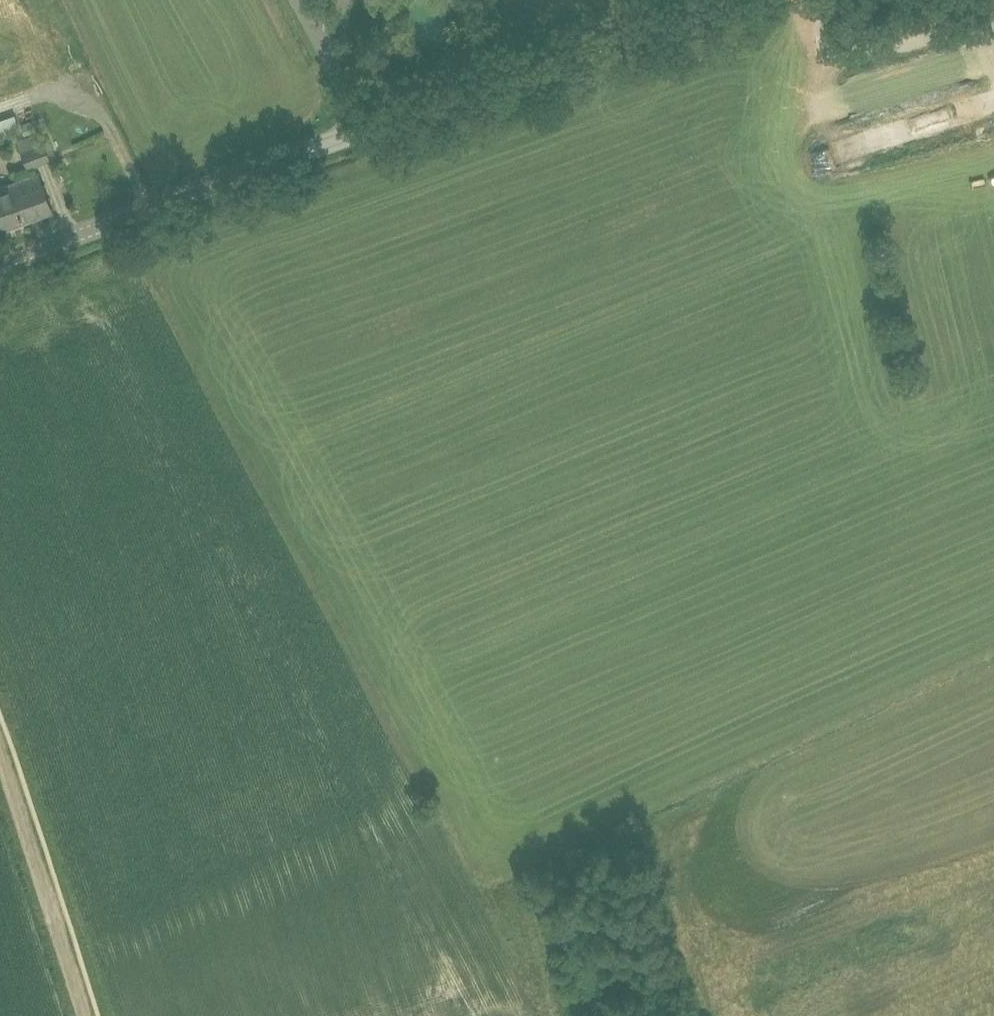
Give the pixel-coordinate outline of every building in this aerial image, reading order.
[(37,131),(33,120),(21,124),(25,135),(37,131)] [(28,170),(52,160),(42,135),(18,145),(28,170)] [(52,212),(38,174),(0,187),(0,219),(4,230),(52,212)] [(862,272),(876,271),(875,256),(861,256),(862,272)]
